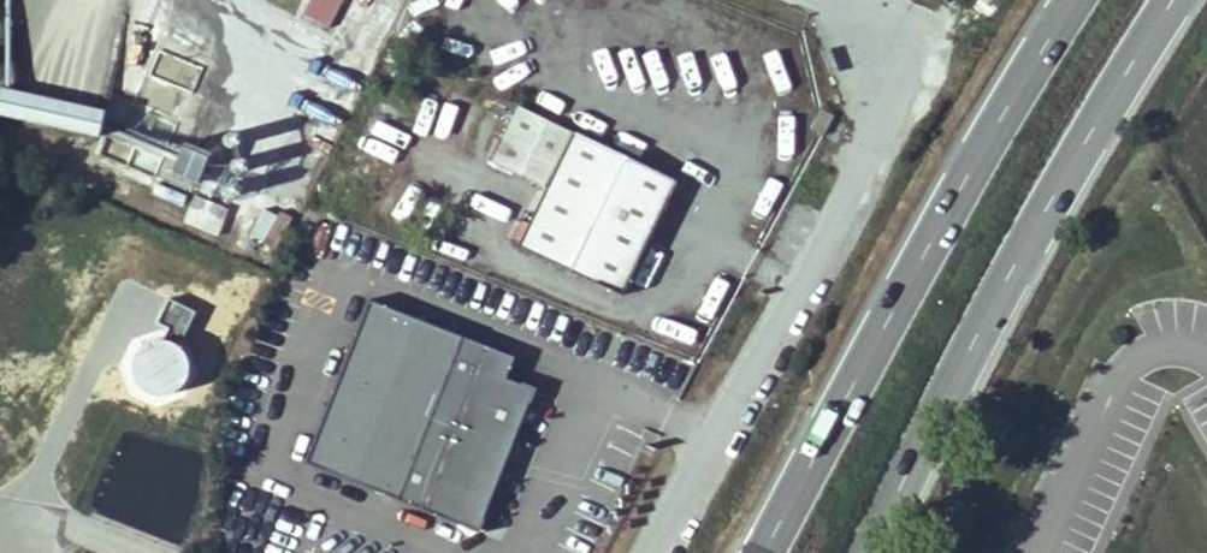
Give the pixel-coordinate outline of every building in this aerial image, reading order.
[(301,18),(330,30),(343,0),(309,0),(301,18)] [(177,118),(198,66),(157,49),(136,101),(177,118)] [(101,133),(104,105),(0,92),(0,121),(101,133)] [(673,179),(571,128),(515,241),(617,292),(673,179)] [(210,150),(180,144),(179,148),(107,133),(102,157),(170,171),(170,176),(203,183),(210,150)] [(192,195),(182,223),(218,235),(228,207),(192,195)] [(280,247),(287,216),(258,210),(251,241),(280,247)] [(516,354),(464,334),(398,497),(475,528),(532,387),(506,377),(516,354)]
